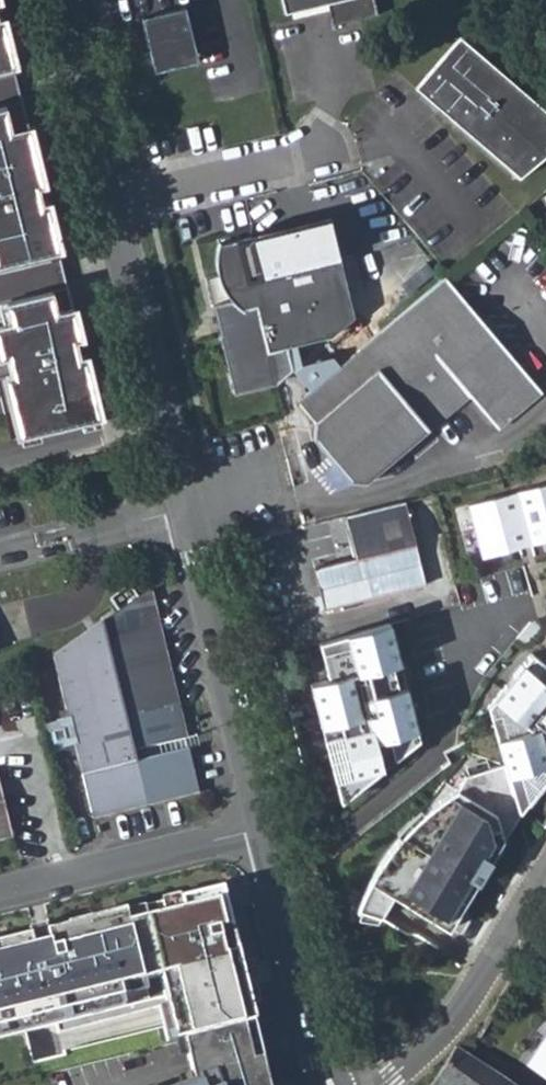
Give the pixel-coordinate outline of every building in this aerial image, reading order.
[(284,15),(290,14),(326,5),(328,11),(333,25),(377,15),(374,0),(280,0),(284,15)] [(328,11),(326,5),(290,14),(292,20),(328,11)] [(154,75),(194,64),(182,13),(141,22),(154,75)] [(445,123),(490,74),(457,43),(412,91),(445,123)] [(545,160),(545,127),(490,74),(445,123),(512,188),(545,160)] [(87,424),(0,76),(0,444),(87,424)] [(264,285),(254,287),(251,272),(261,269),(256,242),(221,250),(219,270),(221,278),(209,282),(236,398),(275,389),(292,374),(287,353),(330,343),(355,322),(341,265),(264,285)] [(251,272),(254,287),(264,285),(261,269),(251,272)] [(446,279),(379,338),(327,377),(298,405),(300,408),(318,428),(336,448),(335,451),(335,457),(338,462),(343,465),(348,467),(350,467),(360,478),(368,487),(471,399),(501,433),(545,393),(447,281),(446,279)] [(315,445),(344,479),(360,478),(350,467),(348,467),(343,465),(338,462),(335,457),(335,451),(336,448),(318,428),(315,445)] [(528,471),(535,505),(538,520),(545,518),(545,448),(528,471)] [(500,479),(505,498),(513,538),(541,532),(538,520),(535,505),(528,471),(500,479)] [(435,496),(439,515),(505,498),(500,479),(435,496)] [(426,586),(404,503),(342,519),(352,561),(313,571),(324,612),(426,586)] [(183,740),(146,595),(119,612),(71,644),(50,658),(91,818),(196,793),(186,752),(144,763),(141,751),(183,740)] [(392,733),(387,712),(383,692),(390,691),(380,654),(326,670),(335,706),(331,707),(334,724),(327,726),(331,742),(335,741),(342,770),(407,754),(401,731),(392,733)] [(533,690),(536,693),(536,703),(545,711),(545,673),(533,690)] [(387,712),(392,733),(401,731),(395,709),(387,712)] [(141,751),(144,763),(186,752),(183,740),(141,751)] [(357,909),(380,916),(392,896),(449,930),(519,815),(504,765),(466,776),(457,790),(421,817),(391,850),(378,866),(365,890),(357,909)] [(534,791),(523,804),(540,819),(545,813),(545,802),(534,791)] [(0,945),(0,1033),(164,994),(178,1035),(254,1014),(227,893),(0,945)] [(419,962),(430,969),(437,956),(427,950),(419,962)] [(250,1024),(239,1026),(250,1055),(259,1052),(250,1024)] [(259,1052),(250,1055),(239,1026),(178,1040),(193,1082),(184,1084),(271,1084),(259,1052)] [(455,1046),(431,1084),(517,1084),(506,1077),(455,1046)]
